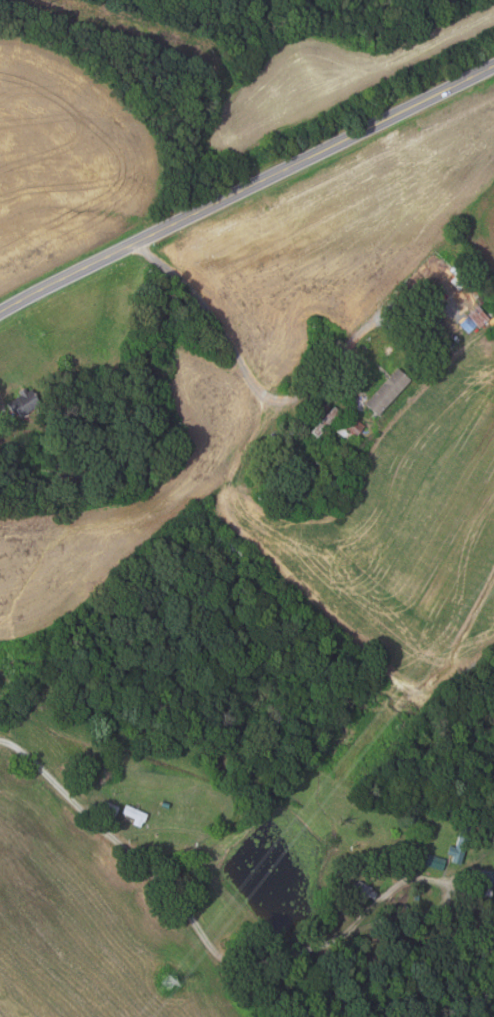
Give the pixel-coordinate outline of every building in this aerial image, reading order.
[(479,328),(468,313),(479,305),(490,319),(479,328)] [(378,415),(365,404),(398,367),(411,379),(378,415)] [(41,403),(32,387),(27,389),(26,386),(19,390),(22,394),(8,402),(12,410),(17,407),(21,414),(41,403)] [(367,398),(360,409),(352,403),(359,392),(367,398)] [(343,412),(317,438),(311,432),(336,406),(343,412)] [(335,430),(349,413),(362,423),(348,440),(335,430)] [(109,762),(110,784),(100,784),(99,762),(109,762)] [(107,802),(120,808),(115,818),(103,813),(107,802)] [(126,805),(148,814),(145,822),(123,813),(126,805)] [(462,864),(452,861),(454,855),(448,854),(450,845),(457,846),(463,821),(473,823),(462,864)] [(429,854),(447,859),(443,870),(425,865),(429,854)] [(478,869),(493,870),(493,885),(476,884),(478,869)] [(364,904),(351,898),(354,892),(350,890),(354,881),(358,883),(358,881),(373,888),(372,890),(378,893),(375,901),(367,897),(364,904)]
